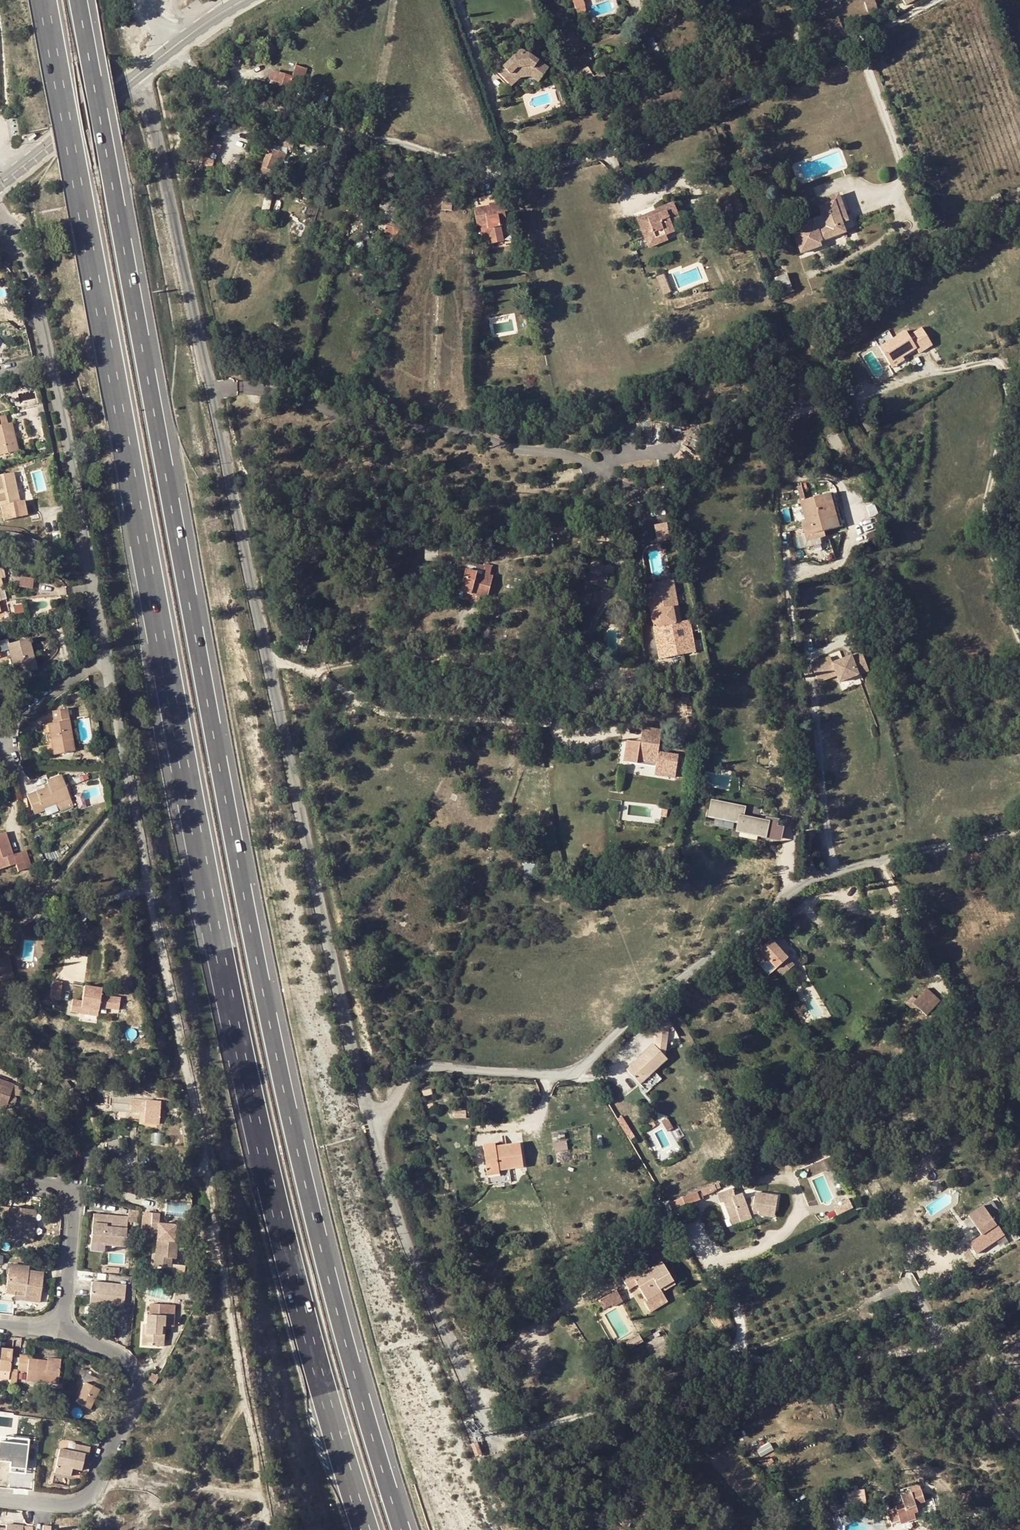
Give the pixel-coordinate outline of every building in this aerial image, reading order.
[(577,11),(586,8),(583,0),(573,0),(577,11)] [(830,2),(830,0),(814,0),(810,2),(812,8),(830,2)] [(867,11),(876,8),(874,0),(869,0),(864,1),(867,11)] [(823,22),(827,32),(842,26),(838,16),(823,22)] [(639,48),(651,44),(649,38),(637,41),(639,48)] [(651,44),(639,48),(642,55),(653,51),(651,44)] [(531,72),(540,79),(548,68),(527,53),(524,53),(523,50),(519,52),(518,54),(514,56),(499,72),(509,83),(519,73),(531,72)] [(679,53),(681,58),(691,55),(689,50),(679,53)] [(736,55),(738,62),(746,60),(744,52),(736,55)] [(302,89),(308,68),(296,65),(293,77),(276,73),(276,77),(274,77),(273,81),(274,81),(270,97),(286,101),(290,86),(302,89)] [(581,71),(591,89),(598,85),(588,66),(581,71)] [(530,77),(538,82),(540,79),(531,72),(519,73),(509,83),(512,86),(520,78),(530,77)] [(247,81),(245,90),(258,93),(261,84),(247,81)] [(619,126),(621,133),(630,130),(627,123),(619,126)] [(36,133),(29,138),(32,141),(39,135),(36,133)] [(273,135),(271,144),(292,149),(294,140),(273,135)] [(217,154),(220,145),(201,137),(198,146),(196,155),(190,154),(188,163),(212,169),(214,160),(203,157),(206,149),(211,151),(217,154)] [(270,148),(259,172),(277,179),(281,167),(275,164),(277,156),(285,159),(287,155),(270,148)] [(275,164),(281,167),(285,159),(277,156),(275,164)] [(375,185),(377,169),(368,168),(365,187),(374,189),(375,185)] [(834,201),(841,222),(848,220),(838,193),(818,200),(820,206),(834,201)] [(999,205),(999,202),(1002,201),(999,193),(991,196),(995,207),(999,205)] [(443,201),(442,208),(452,209),(453,201),(443,201)] [(834,201),(820,206),(819,206),(822,216),(808,221),(809,225),(793,230),(800,252),(820,245),(818,241),(844,232),(841,222),(834,201)] [(501,212),(507,211),(506,202),(474,209),(477,226),(487,224),(492,242),(503,240),(499,220),(498,215),(501,214),(501,212)] [(653,232),(655,237),(665,234),(674,230),(671,223),(680,220),(674,203),(655,210),(656,211),(657,215),(648,218),(646,215),(638,218),(645,236),(653,232)] [(498,215),(499,220),(509,218),(507,211),(501,212),(501,214),(498,215)] [(396,238),(397,234),(399,228),(386,225),(384,235),(396,238)] [(653,232),(645,236),(649,247),(667,240),(665,234),(655,237),(653,232)] [(775,277),(782,294),(791,291),(785,273),(775,277)] [(664,274),(658,277),(665,294),(671,292),(664,274)] [(919,352),(931,344),(921,328),(908,336),(906,331),(880,347),(890,364),(902,356),(916,348),(919,352)] [(815,337),(814,333),(805,337),(808,344),(817,341),(815,337)] [(810,351),(819,348),(817,341),(808,344),(810,351)] [(793,348),(784,351),(783,352),(786,362),(796,358),(793,348)] [(902,356),(890,364),(894,370),(906,362),(902,356)] [(19,450),(12,422),(7,423),(0,425),(0,455),(19,450)] [(4,520),(27,515),(24,500),(20,501),(13,472),(0,475),(0,506),(1,506),(4,520)] [(839,526),(830,493),(826,494),(800,501),(805,520),(809,534),(823,530),(835,527),(839,526)] [(653,542),(651,522),(665,521),(664,502),(639,504),(642,543),(653,542)] [(809,534),(805,520),(800,521),(806,541),(825,536),(823,530),(809,534)] [(663,521),(651,524),(655,542),(667,539),(663,521)] [(611,526),(611,537),(622,537),(623,526),(611,526)] [(466,569),(460,591),(479,596),(487,598),(492,575),(490,574),(481,572),(483,565),(459,560),(457,567),(466,569)] [(492,565),(484,563),(483,565),(481,572),(490,574),(492,565)] [(591,572),(590,583),(606,584),(607,573),(611,574),(612,565),(602,565),(601,573),(591,572)] [(660,658),(695,652),(690,620),(681,621),(674,580),(647,585),(652,611),(654,610),(653,613),(652,616),(654,621),(656,623),(659,625),(654,626),(660,658)] [(479,596),(460,591),(459,598),(478,603),(479,596)] [(297,643),(308,645),(312,627),(302,625),(297,643)] [(26,672),(36,669),(28,639),(8,644),(7,639),(0,641),(0,652),(9,650),(14,668),(17,668),(24,666),(26,672)] [(308,645),(297,643),(295,651),(306,653),(308,645)] [(861,650),(833,661),(830,656),(832,668),(834,667),(836,674),(839,681),(869,669),(861,650)] [(816,674),(832,668),(830,656),(812,663),(816,674)] [(819,681),(833,675),(832,668),(816,674),(819,681)] [(48,724),(55,755),(74,751),(66,709),(52,711),(54,723),(48,724)] [(627,740),(623,760),(637,763),(637,759),(655,763),(657,758),(658,753),(661,731),(642,728),(640,742),(627,740)] [(61,775),(48,780),(49,783),(50,786),(45,788),(27,795),(35,814),(44,810),(44,809),(56,804),(71,798),(61,775)] [(56,804),(59,811),(74,806),(71,798),(56,804)] [(704,800),(702,813),(740,820),(738,829),(763,833),(765,821),(740,817),(742,807),(704,800)] [(18,872),(27,869),(21,852),(13,854),(5,832),(0,834),(0,869),(16,863),(18,872)] [(21,852),(27,869),(32,867),(26,850),(21,852)] [(524,864),(525,875),(534,875),(533,863),(524,864)] [(0,917),(0,923),(8,924),(10,912),(1,910),(0,917)] [(772,939),(759,950),(782,975),(794,965),(772,939)] [(13,978),(8,956),(0,958),(0,981),(13,978)] [(53,981),(55,999),(66,998),(64,980),(53,981)] [(84,986),(81,1008),(98,1011),(101,989),(84,986)] [(937,1003),(924,990),(911,1005),(918,1011),(924,1017),(937,1003)] [(101,1007),(118,1010),(119,999),(104,995),(101,1007)] [(672,1026),(668,1017),(651,1025),(656,1034),(668,1028),(672,1026)] [(656,1034),(654,1044),(665,1056),(668,1028),(656,1034)] [(640,1083),(646,1077),(654,1070),(667,1059),(665,1056),(654,1044),(627,1069),(640,1083)] [(658,1076),(654,1070),(646,1077),(651,1083),(658,1076)] [(7,1102),(13,1081),(0,1078),(0,1100),(7,1102)] [(132,1100),(116,1099),(116,1108),(132,1109),(132,1100)] [(132,1099),(132,1100),(132,1109),(132,1111),(146,1113),(146,1124),(160,1125),(160,1123),(165,1123),(165,1117),(161,1116),(160,1102),(132,1099)] [(673,1142),(681,1137),(669,1116),(662,1121),(673,1142)] [(122,1140),(110,1140),(111,1151),(123,1151),(122,1140)] [(555,1151),(567,1149),(566,1140),(553,1142),(555,1151)] [(524,1166),(521,1143),(507,1145),(506,1142),(483,1144),(487,1171),(499,1170),(510,1168),(524,1166)] [(499,1170),(487,1171),(489,1184),(512,1180),(510,1168),(499,1170)] [(735,1196),(732,1189),(716,1194),(719,1202),(722,1201),(726,1200),(728,1205),(724,1206),(729,1218),(737,1215),(740,1221),(751,1217),(750,1215),(748,1208),(751,1207),(759,1209),(758,1214),(758,1215),(766,1216),(767,1214),(774,1215),(777,1196),(755,1192),(754,1196),(754,1201),(747,1202),(747,1201),(745,1202),(745,1199),(742,1193),(735,1196)] [(702,1193),(700,1194),(699,1190),(669,1203),(671,1209),(685,1204),(686,1206),(703,1198),(702,1193)] [(856,1206),(853,1200),(837,1207),(841,1213),(856,1206)] [(1002,1234),(983,1206),(968,1216),(981,1236),(969,1244),(975,1253),(1002,1234)] [(33,1240),(35,1223),(36,1210),(10,1207),(6,1237),(33,1240)] [(751,1207),(748,1208),(750,1215),(758,1214),(759,1209),(751,1207)] [(142,1229),(151,1230),(152,1211),(143,1211),(142,1229)] [(174,1239),(174,1231),(174,1223),(159,1222),(160,1212),(152,1211),(151,1230),(158,1231),(156,1265),(171,1266),(173,1256),(177,1257),(178,1249),(178,1239),(174,1239)] [(128,1216),(95,1214),(93,1243),(126,1246),(128,1216)] [(740,1221),(737,1215),(729,1218),(732,1224),(740,1221)] [(1013,1229),(1009,1233),(1012,1239),(1018,1235),(1013,1229)] [(675,1284),(664,1264),(650,1272),(647,1266),(635,1274),(633,1270),(622,1277),(628,1289),(637,1284),(647,1300),(662,1291),(675,1284)] [(14,1291),(25,1292),(25,1296),(24,1300),(40,1302),(44,1273),(28,1271),(9,1269),(6,1293),(14,1294),(14,1291)] [(568,1293),(577,1288),(572,1279),(563,1284),(568,1293)] [(104,1302),(103,1306),(123,1308),(126,1284),(92,1281),(90,1300),(104,1302)] [(665,1297),(662,1291),(647,1300),(650,1305),(665,1297)] [(614,1292),(599,1300),(604,1309),(619,1301),(614,1292)] [(161,1334),(162,1326),(165,1326),(173,1326),(175,1305),(166,1304),(166,1307),(150,1306),(150,1315),(147,1315),(146,1324),(143,1324),(142,1345),(163,1346),(165,1334),(161,1334)] [(631,1348),(642,1341),(638,1334),(627,1341),(631,1348)] [(10,1371),(12,1350),(0,1348),(0,1370),(10,1371)] [(29,1356),(20,1354),(18,1369),(28,1371),(27,1380),(58,1383),(61,1359),(52,1358),(52,1362),(47,1361),(29,1359),(29,1356)] [(9,1380),(10,1371),(0,1370),(0,1379),(9,1380)] [(85,1383),(82,1388),(76,1401),(90,1408),(94,1399),(99,1389),(103,1391),(104,1392),(108,1383),(95,1377),(91,1385),(85,1383)] [(55,1390),(45,1389),(44,1396),(55,1397),(55,1390)] [(99,1401),(103,1391),(99,1389),(94,1399),(99,1401)] [(696,1440),(714,1423),(710,1419),(692,1435),(696,1440)] [(36,1467),(37,1451),(30,1450),(32,1437),(0,1433),(0,1458),(14,1460),(29,1461),(28,1466),(36,1467)] [(73,1451),(84,1453),(87,1454),(89,1446),(75,1443),(73,1451)] [(84,1453),(73,1451),(59,1448),(55,1472),(70,1475),(71,1471),(72,1468),(80,1469),(84,1453)] [(13,1468),(28,1469),(28,1466),(29,1461),(14,1460),(13,1468)] [(924,1501),(919,1484),(899,1489),(904,1503),(896,1506),(901,1522),(915,1518),(914,1513),(918,1512),(915,1504),(924,1501)] [(856,1501),(865,1500),(864,1490),(847,1492),(848,1502),(856,1501)] [(963,1506),(973,1500),(968,1492),(958,1498),(963,1506)] [(631,1515),(623,1509),(617,1518),(615,1517),(612,1521),(622,1528),(631,1515)] [(622,1528),(612,1521),(611,1520),(605,1529),(624,1529),(622,1528)]
